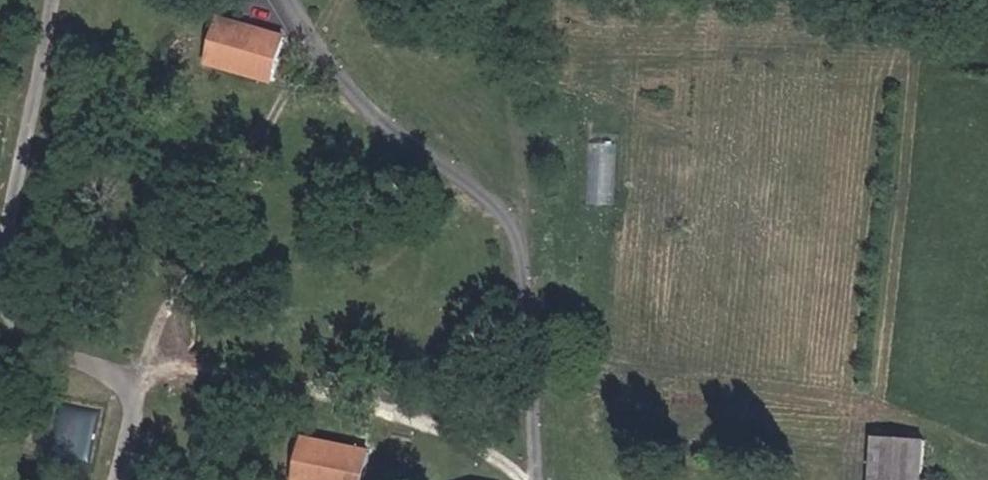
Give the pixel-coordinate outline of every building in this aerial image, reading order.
[(270,81),(283,39),(220,20),(207,64),(270,81)] [(594,140),(589,200),(616,202),(621,142),(594,140)] [(92,459),(110,397),(64,384),(46,446),(92,459)] [(368,454),(305,438),(294,479),(362,479),(368,454)] [(924,441),(872,438),(869,479),(921,479),(924,441)]
